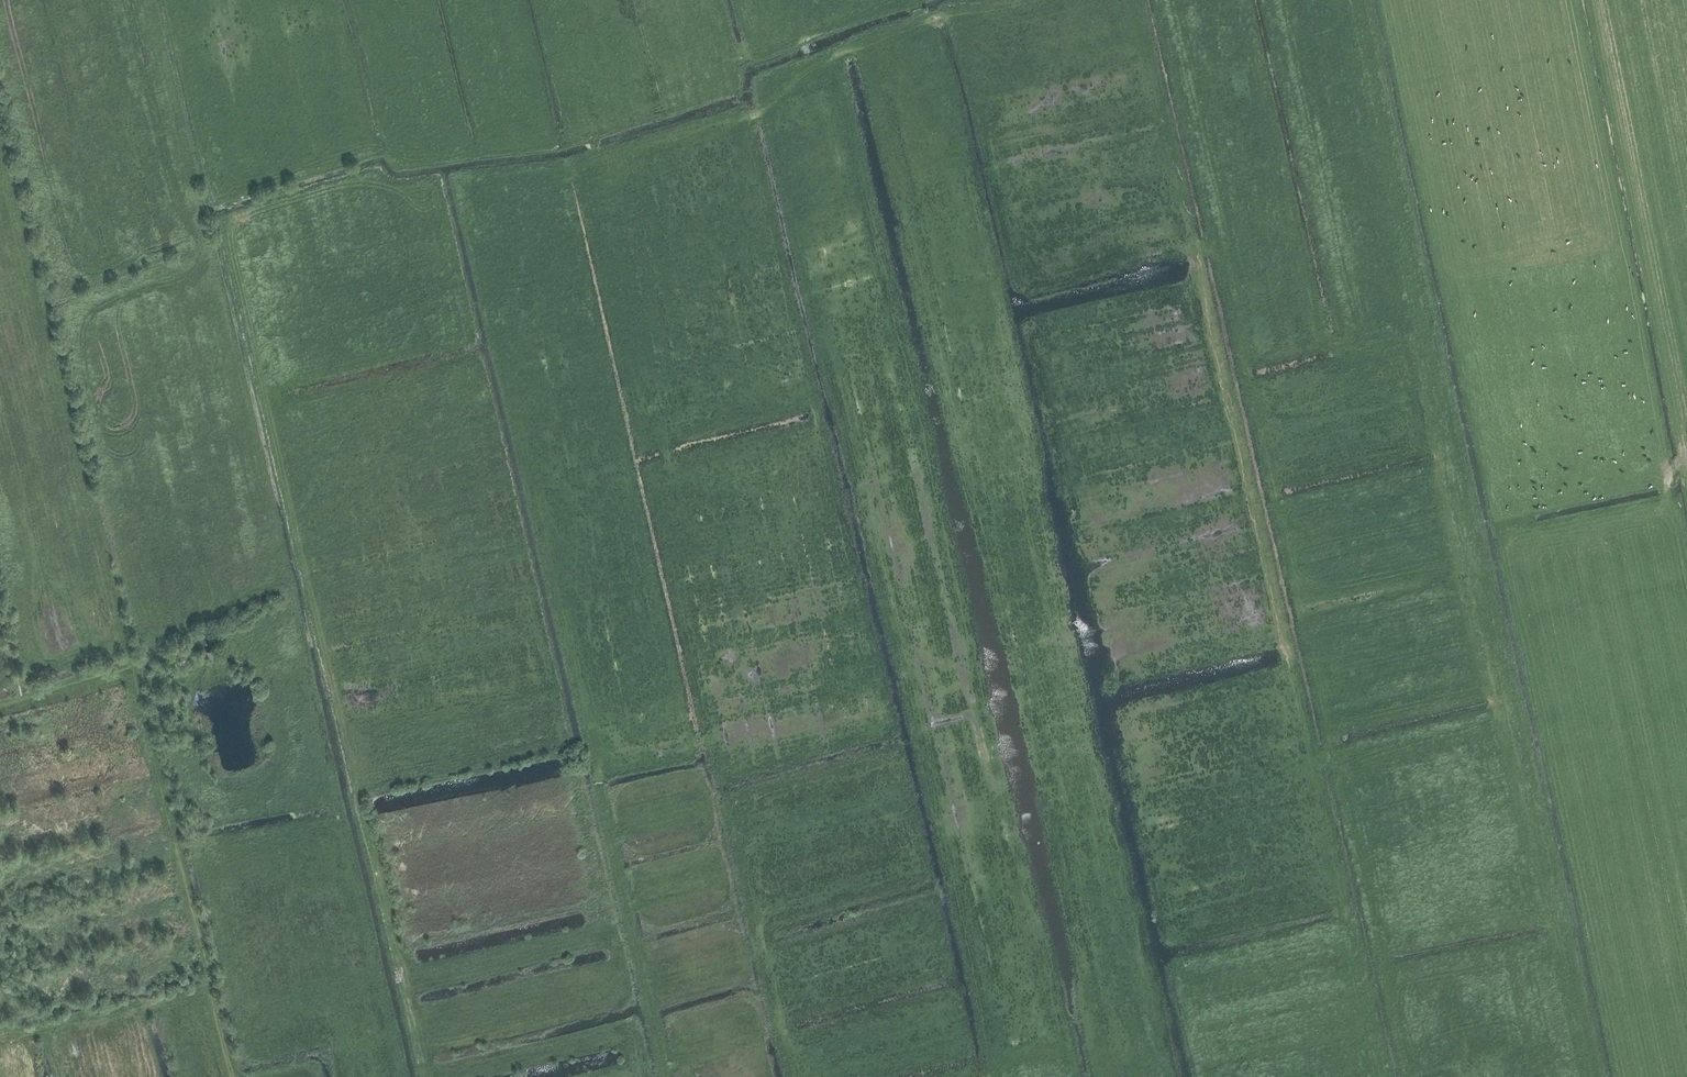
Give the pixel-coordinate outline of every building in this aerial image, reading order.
[(220,656),(214,646),(205,651),(211,661),(220,656)]
